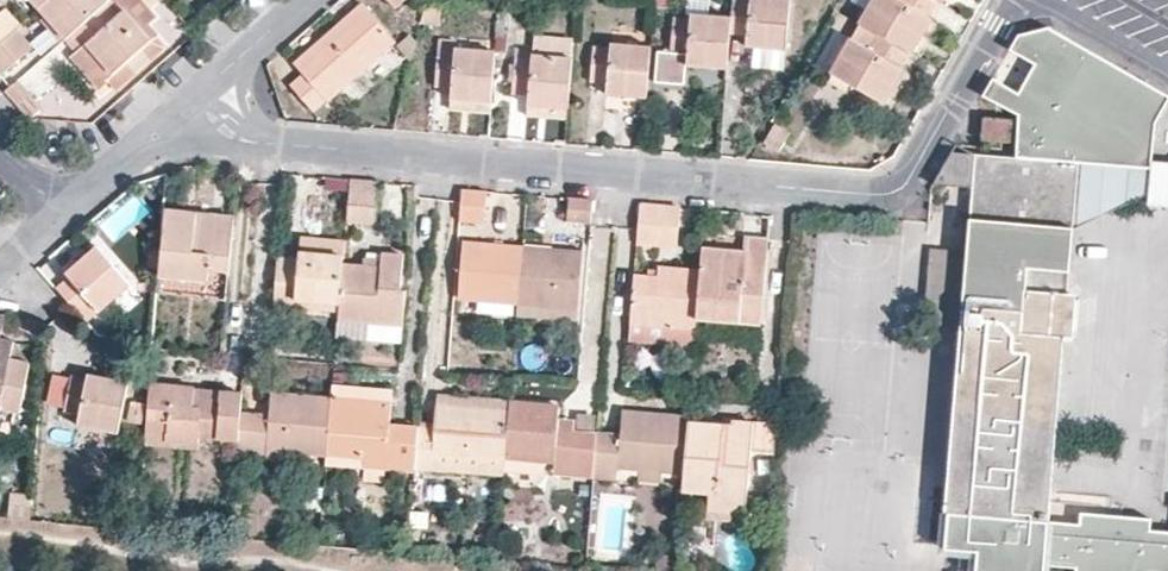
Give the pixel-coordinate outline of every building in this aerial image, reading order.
[(39,6),(64,36),(105,0),(46,0),(39,6)] [(64,36),(76,50),(69,56),(96,88),(109,79),(116,87),(157,52),(139,28),(155,14),(143,0),(105,0),(64,36)] [(730,16),(728,33),(747,34),(745,44),(784,48),(789,0),(731,0),(730,16)] [(865,7),(857,20),(908,49),(912,52),(933,16),(928,13),(936,0),(869,0),(865,7)] [(361,2),(292,61),(301,71),(289,82),(312,109),(325,99),(327,100),(395,41),(361,2)] [(17,26),(3,10),(0,13),(0,40),(15,27),(17,26)] [(728,33),(730,16),(689,12),(688,18),(673,17),(671,52),(654,50),(652,81),(683,84),(685,65),(725,68),(728,33)] [(908,49),(857,20),(830,69),(884,101),(903,67),(899,64),(908,49)] [(15,27),(0,40),(0,72),(31,45),(15,27)] [(1049,27),(1018,35),(1009,50),(1035,65),(1018,93),(993,78),(983,96),(1017,116),(1014,157),(949,152),(934,178),(972,181),(966,250),(932,247),(927,264),(930,264),(924,282),(929,283),(924,299),(927,299),(922,315),(930,315),(929,323),(960,326),(943,511),(946,511),(943,548),(976,551),(974,570),(1042,570),(1043,564),(1074,567),(1073,570),(1167,570),(1167,531),(1148,529),(1149,517),(1078,511),(1077,523),(1046,520),(1062,335),(1067,335),(1072,329),(1074,300),(1070,293),(1066,293),(1071,228),(1077,163),(1154,169),(1158,120),(1160,91),(1049,27)] [(570,58),(572,38),(534,34),(533,48),(532,54),(570,58)] [(490,101),(495,51),(454,47),(455,38),(439,37),(433,84),(449,86),(449,97),(490,101)] [(605,93),(644,98),(649,44),(610,41),(609,46),(593,45),(590,80),(606,82),(605,93)] [(532,54),(533,48),(515,47),(511,91),(527,92),(526,104),(565,108),(570,58),(532,54)] [(14,79),(5,87),(30,115),(39,109),(14,79)] [(1167,104),(1167,95),(1160,91),(1158,120),(1167,104)] [(489,111),(490,101),(449,97),(448,107),(489,111)] [(564,119),(565,108),(526,104),(525,115),(564,119)] [(1012,119),(985,119),(985,139),(1011,140),(1012,119)] [(776,123),(765,142),(779,149),(789,130),(776,123)] [(1155,162),(1154,169),(1152,192),(1151,204),(1167,205),(1167,163),(1155,162)] [(1077,163),(1071,228),(1152,192),(1154,169),(1077,163)] [(377,180),(349,178),(346,221),(373,223),(377,180)] [(486,190),(463,188),(460,219),(484,221),(486,190)] [(592,199),(567,197),(565,217),(566,217),(590,220),(592,199)] [(679,206),(640,203),(637,241),(675,246),(679,206)] [(228,271),(234,214),(164,209),(158,275),(207,280),(208,269),(228,271)] [(343,256),(344,239),(298,235),(297,253),(343,256)] [(760,321),(767,238),(744,237),(743,250),(702,247),(700,269),(696,316),(760,321)] [(457,297),(518,303),(523,246),(463,241),(457,297)] [(70,276),(56,287),(71,305),(86,320),(100,310),(130,284),(96,246),(66,272),(70,276)] [(582,251),(523,246),(518,303),(576,309),(582,251)] [(379,266),(342,261),(339,304),(338,311),(337,319),(402,326),(406,288),(399,287),(402,252),(380,251),(379,266)] [(343,256),(297,253),(297,257),(277,255),(273,305),(293,306),(294,300),(339,304),(342,261),(343,256)] [(696,316),(700,269),(658,264),(656,276),(634,274),(629,338),(694,343),(696,316)] [(226,298),(228,271),(208,269),(207,280),(158,275),(157,291),(226,298)] [(130,284),(100,310),(106,317),(121,303),(127,309),(141,297),(130,284)] [(294,300),(293,306),(338,311),(339,304),(294,300)] [(576,320),(576,309),(518,303),(517,313),(576,320)] [(883,304),(875,303),(874,320),(882,320),(883,304)] [(401,342),(402,326),(337,319),(336,336),(401,342)] [(17,411),(31,414),(36,392),(26,390),(32,362),(13,358),(16,341),(2,338),(0,337),(0,408),(17,411)] [(127,381),(87,373),(86,377),(70,374),(63,409),(79,413),(77,423),(118,431),(127,381)] [(192,385),(149,382),(145,432),(165,434),(164,439),(197,441),(197,439),(197,436),(237,439),(240,411),(241,401),(242,392),(218,389),(217,400),(192,397),(192,393),(192,387),(192,385)] [(218,389),(192,387),(192,393),(192,397),(217,400),(218,389)] [(270,391),(269,404),(268,414),(240,411),(237,439),(236,455),(263,458),(264,447),(292,449),(325,453),(330,397),(270,391)] [(436,394),(435,405),(509,411),(510,401),(436,394)] [(390,403),(330,397),(325,453),(362,456),(384,458),(388,422),(390,403)] [(268,414),(269,404),(241,401),(240,411),(268,414)] [(510,401),(509,411),(505,459),(546,462),(553,462),(552,474),(592,477),(596,439),(596,432),(573,430),(572,437),(556,435),(557,417),(558,406),(510,401)] [(505,459),(509,411),(435,405),(434,427),(418,425),(417,437),(415,468),(429,469),(431,452),(505,459)] [(17,411),(0,408),(0,431),(12,433),(17,411)] [(683,473),(688,421),(688,415),(623,411),(620,433),(620,441),(596,439),(592,477),(616,480),(617,468),(637,470),(660,471),(683,473)] [(574,419),(557,417),(556,435),(572,437),(573,430),(574,419)] [(750,451),(752,421),(732,420),(731,425),(688,421),(683,473),(682,490),(708,493),(707,508),(744,511),(750,451)] [(776,424),(752,421),(750,451),(773,454),(775,426),(776,424)] [(418,425),(388,422),(384,458),(362,456),(362,466),(396,469),(399,436),(417,437),(418,425)] [(165,434),(145,432),(143,441),(197,448),(197,447),(197,445),(197,441),(164,439),(165,434)] [(620,433),(596,432),(596,439),(620,441),(620,433)] [(415,468),(417,437),(399,436),(396,469),(414,470),(415,468)] [(292,460),(292,449),(264,447),(263,458),(292,460)] [(431,452),(429,469),(503,476),(504,470),(505,459),(431,452)] [(538,473),(546,462),(505,459),(504,470),(538,473)] [(660,471),(637,470),(635,480),(658,482),(660,471)] [(7,519),(28,520),(29,496),(8,495),(7,519)] [(744,511),(707,508),(706,520),(743,523),(744,511)] [(976,551),(959,550),(958,566),(974,567),(976,551)]
